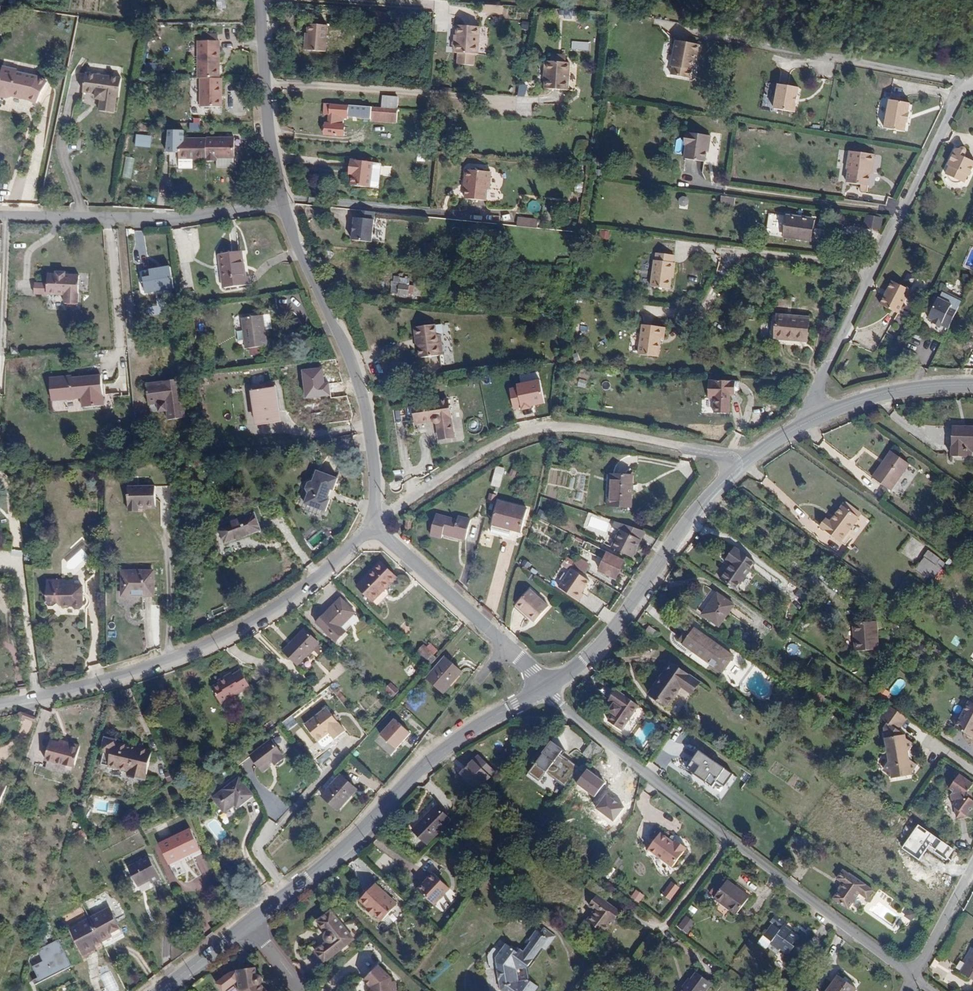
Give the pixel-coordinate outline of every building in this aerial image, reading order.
[(482,11),(502,12),(502,4),(482,3),(482,11)] [(325,53),(328,27),(310,24),(308,34),(307,34),(305,51),(325,53)] [(479,53),(480,26),(458,24),(456,52),(479,53)] [(671,64),(673,65),(672,73),(686,75),(687,68),(690,68),(692,57),(693,51),(696,52),(698,44),(676,39),(671,64)] [(195,41),(194,78),(197,78),(197,107),(219,107),(219,78),(216,78),(216,51),(214,51),(214,42),(195,41)] [(556,57),(551,57),(550,85),(572,86),(574,58),(568,58),(556,57)] [(0,70),(0,92),(4,92),(10,65),(1,63),(0,70)] [(10,91),(21,93),(22,90),(29,92),(28,95),(37,99),(47,78),(36,73),(15,69),(16,66),(10,65),(4,92),(6,93),(10,91)] [(100,94),(98,105),(108,106),(113,81),(115,72),(86,67),(82,85),(96,87),(95,92),(100,94)] [(113,81),(108,106),(113,107),(115,92),(118,92),(121,73),(115,72),(113,81)] [(794,112),(798,86),(778,83),(776,94),(773,96),(772,103),(774,105),(774,109),(794,112)] [(904,132),(909,103),(889,100),(884,128),(904,132)] [(342,117),(347,117),(348,103),(323,101),(322,112),(328,112),(327,121),(325,121),(324,132),(344,133),(344,125),(341,125),(342,117)] [(373,117),(382,118),(383,106),(373,105),(373,117)] [(383,106),(382,118),(397,119),(398,107),(383,106)] [(204,157),(204,155),(204,132),(203,132),(203,135),(181,134),(181,126),(165,126),(165,148),(168,148),(177,148),(177,157),(204,157)] [(685,156),(701,158),(703,147),(704,141),(711,142),(713,133),(689,130),(685,156)] [(233,133),(204,132),(204,155),(215,156),(215,159),(215,163),(231,164),(231,156),(232,156),(233,133)] [(134,146),(151,147),(151,135),(135,134),(134,146)] [(168,162),(177,163),(177,157),(177,148),(168,148),(168,162)] [(867,184),(871,152),(849,149),(847,166),(850,167),(848,181),(867,184)] [(958,151),(954,158),(950,156),(944,170),(945,171),(942,178),(943,179),(944,182),(945,184),(947,185),(950,187),(953,187),(956,187),(958,186),(960,187),(963,180),(965,180),(972,166),(971,165),(961,160),(964,154),(963,152),(962,150),(961,150),(958,151)] [(130,178),(134,157),(126,155),(122,177),(130,178)] [(352,184),(370,186),(373,163),(373,162),(351,159),(350,169),(353,170),(353,174),(352,184)] [(373,163),(370,186),(376,186),(379,185),(381,166),(379,164),(373,163)] [(464,181),(466,181),(466,186),(465,196),(485,198),(487,186),(488,187),(490,170),(465,167),(464,181)] [(679,209),(687,208),(687,196),(679,197),(679,209)] [(346,208),(345,216),(344,215),(343,227),(362,229),(364,210),(346,208)] [(810,238),(813,217),(772,212),(769,232),(810,238)] [(879,239),(882,217),(864,214),(861,236),(879,239)] [(516,226),(537,227),(537,218),(517,217),(516,226)] [(342,238),(361,240),(362,229),(343,227),(342,238)] [(599,238),(609,239),(609,231),(599,230),(599,238)] [(245,272),(242,248),(220,250),(224,284),(250,281),(250,272),(245,272)] [(670,261),(671,253),(654,251),(653,259),(652,259),(649,283),(666,285),(668,271),(670,271),(671,261),(670,261)] [(147,268),(148,275),(139,276),(141,294),(173,291),(171,265),(147,268)] [(79,304),(78,275),(65,275),(55,275),(47,275),(47,285),(34,285),(35,295),(65,295),(65,304),(79,304)] [(408,283),(409,277),(394,275),(393,281),(392,281),(390,291),(412,293),(413,284),(408,283)] [(888,308),(899,284),(891,280),(879,304),(888,308)] [(897,312),(908,288),(899,284),(888,308),(897,312)] [(949,301),(952,294),(942,289),(939,297),(949,301)] [(268,342),(263,311),(242,315),(247,346),(268,342)] [(809,315),(776,312),(774,336),(807,339),(809,315)] [(663,336),(664,325),(641,322),(637,352),(657,355),(659,335),(663,336)] [(441,342),(438,343),(436,334),(435,323),(414,326),(415,337),(417,337),(419,346),(421,356),(443,353),(441,342)] [(54,377),(56,400),(87,397),(88,406),(109,404),(106,374),(77,377),(76,375),(54,377)] [(147,380),(150,408),(167,406),(163,377),(147,380)] [(731,379),(724,379),(709,379),(708,396),(714,396),(714,411),(729,412),(729,392),(735,392),(735,389),(736,389),(738,389),(739,387),(739,380),(731,379)] [(279,417),(274,384),(253,387),(258,420),(279,417)] [(448,398),(412,403),(415,422),(432,419),(433,420),(434,422),(435,423),(437,423),(439,436),(453,434),(448,398)] [(970,443),(972,443),(972,427),(966,426),(966,424),(957,423),(955,451),(969,452),(970,443)] [(882,462),(885,464),(893,452),(890,450),(882,462)] [(893,452),(885,464),(882,462),(873,476),(891,488),(908,462),(893,452)] [(327,508),(339,474),(317,467),(313,478),(323,507),(327,508)] [(630,504),(632,474),(612,473),(610,503),(630,504)] [(306,485),(308,489),(310,489),(306,500),(323,507),(313,478),(312,478),(309,479),(306,485)] [(129,506),(139,506),(139,503),(156,503),(156,483),(129,483),(129,503),(129,506)] [(521,530),(527,507),(498,499),(492,523),(521,530)] [(841,500),(821,529),(842,544),(862,515),(841,500)] [(260,526),(254,511),(221,523),(226,538),(260,526)] [(457,520),(436,514),(430,535),(441,538),(442,533),(465,540),(471,520),(458,516),(457,520)] [(588,514),(584,527),(608,533),(611,520),(588,514)] [(623,523),(614,551),(635,558),(644,530),(623,523)] [(624,560),(587,541),(583,548),(604,558),(599,568),(616,576),(624,560)] [(755,561),(734,546),(726,557),(732,562),(721,578),(735,588),(755,561)] [(940,558),(928,549),(916,567),(927,575),(940,558)] [(568,569),(573,561),(566,556),(561,565),(568,569)] [(589,564),(578,558),(574,564),(585,571),(589,564)] [(396,577),(380,561),(357,584),(373,600),(396,577)] [(154,592),(154,568),(124,568),(123,591),(154,592)] [(567,568),(558,591),(580,600),(589,577),(567,568)] [(82,583),(61,582),(47,582),(47,599),(54,600),(59,605),(72,605),(76,610),(82,610),(86,606),(83,595),(80,593),(82,589),(82,583)] [(542,599),(530,589),(517,604),(529,614),(529,616),(535,622),(545,610),(538,604),(542,599)] [(734,604),(717,592),(702,613),(718,625),(734,604)] [(356,611),(340,596),(316,621),(336,640),(346,630),(342,625),(356,611)] [(549,605),(542,599),(538,604),(545,610),(549,605)] [(879,648),(876,619),(853,621),(855,650),(879,648)] [(661,630),(650,623),(647,629),(656,637),(661,630)] [(318,642),(304,629),(283,650),(297,663),(318,642)] [(734,654),(713,639),(702,656),(722,670),(734,654)] [(426,640),(416,652),(427,662),(438,651),(426,640)] [(461,670),(446,656),(428,677),(443,690),(461,670)] [(699,681),(671,661),(649,692),(668,705),(682,684),(692,691),(699,681)] [(221,704),(251,689),(243,673),(235,677),(230,679),(228,677),(219,681),(221,685),(213,689),(221,704)] [(897,696),(905,683),(898,678),(889,691),(897,696)] [(392,697),(399,691),(390,682),(383,689),(392,697)] [(639,704),(616,688),(609,698),(614,702),(610,709),(614,712),(608,719),(622,728),(639,704)] [(969,700),(956,726),(972,735),(972,702),(969,700)] [(881,716),(890,723),(897,727),(906,715),(889,703),(881,716)] [(330,731),(335,738),(346,730),(327,706),(306,723),(319,740),(330,731)] [(30,731),(33,719),(22,716),(19,727),(30,731)] [(412,733),(395,718),(380,735),(396,750),(412,733)] [(904,733),(897,727),(890,723),(885,730),(892,730),(898,734),(904,733)] [(347,732),(346,730),(335,738),(337,740),(347,732)] [(915,742),(904,733),(898,734),(892,730),(885,730),(888,752),(914,770),(918,765),(910,758),(908,750),(915,742)] [(116,739),(105,736),(102,750),(104,750),(101,763),(130,770),(129,775),(146,779),(153,750),(116,741),(116,739)] [(283,752),(272,738),(250,755),(263,771),(271,765),(269,763),(273,760),(276,764),(280,764),(285,761),(285,757),(282,753),(283,752)] [(582,752),(593,760),(603,747),(593,738),(582,752)] [(46,740),(40,759),(69,767),(75,745),(66,743),(65,745),(54,742),(46,740)] [(549,744),(546,741),(540,750),(542,752),(528,771),(539,780),(546,770),(565,784),(579,766),(560,752),(563,748),(552,740),(549,744)] [(725,767),(700,749),(687,767),(713,785),(725,767)] [(525,769),(528,771),(542,752),(540,750),(525,769)] [(913,772),(914,770),(888,752),(889,761),(884,768),(891,774),(892,779),(912,775),(913,772)] [(477,754),(457,774),(476,792),(495,772),(477,754)] [(961,773),(952,787),(956,790),(954,793),(955,800),(958,802),(955,805),(957,806),(959,816),(969,814),(972,808),(972,798),(971,797),(970,790),(972,786),(972,782),(961,773)] [(357,788),(341,774),(322,794),(338,809),(357,788)] [(253,794),(239,777),(214,796),(227,814),(253,794)] [(450,818),(436,805),(413,829),(426,843),(450,818)] [(199,848),(191,828),(160,843),(168,861),(183,854),(184,855),(199,848)] [(811,839),(799,830),(793,840),(804,848),(811,839)] [(668,837),(660,831),(649,847),(673,865),(687,845),(676,837),(677,836),(674,834),(671,833),(668,837)] [(160,876),(149,856),(129,867),(138,884),(150,877),(152,881),(160,876)] [(849,873),(843,869),(837,877),(843,882),(839,888),(840,889),(834,897),(849,907),(860,892),(868,897),(874,889),(850,871),(849,873)] [(433,906),(450,890),(433,874),(423,884),(426,887),(420,893),(433,906)] [(750,896),(728,880),(715,897),(737,914),(750,896)] [(671,901),(679,886),(669,881),(661,896),(671,901)] [(417,890),(420,893),(426,887),(423,884),(417,890)] [(375,917),(382,924),(397,908),(375,888),(360,903),(368,910),(375,917)] [(630,897),(638,903),(644,896),(636,889),(630,897)] [(620,912),(598,895),(590,905),(596,910),(588,920),(605,933),(620,912)] [(105,909),(119,936),(123,934),(110,907),(105,909)] [(105,909),(71,927),(84,954),(96,947),(95,945),(113,936),(114,938),(119,936),(105,909)] [(916,913),(910,909),(906,915),(912,919),(916,913)] [(366,912),(373,919),(375,917),(368,910),(366,912)] [(791,932),(783,926),(787,920),(777,913),(772,920),(775,923),(768,933),(772,937),(770,940),(780,946),(781,945),(790,951),(795,944),(794,942),(800,934),(793,929),(791,932)] [(326,965),(355,941),(334,915),(320,926),(329,936),(328,941),(328,944),(316,953),(326,965)] [(695,921),(688,915),(680,926),(687,931),(695,921)] [(783,926),(791,932),(793,929),(787,925),(790,922),(787,920),(783,926)] [(545,948),(555,935),(544,926),(540,931),(537,929),(530,939),(531,940),(525,949),(522,955),(517,951),(506,943),(500,951),(494,947),(488,955),(489,967),(497,966),(500,989),(503,990),(534,990),(538,986),(528,979),(519,981),(517,969),(526,967),(542,946),(545,948)] [(766,945),(770,940),(772,937),(768,933),(766,932),(760,941),(766,945)] [(95,945),(96,947),(84,954),(86,957),(104,947),(121,939),(119,936),(114,938),(113,936),(95,945)] [(72,965),(59,940),(37,951),(43,962),(32,968),(38,979),(33,981),(34,985),(72,965)] [(525,949),(521,946),(517,951),(522,955),(525,949)] [(323,967),(326,965),(316,953),(313,956),(323,967)] [(962,971),(972,978),(972,953),(962,971)] [(380,967),(365,982),(372,989),(372,990),(397,990),(396,983),(393,983),(392,979),(380,967)] [(256,969),(239,973),(242,990),(267,990),(263,986),(265,983),(265,981),(264,978),(262,977),(258,976),(256,969)] [(697,971),(686,986),(684,985),(679,990),(705,990),(711,982),(697,971)] [(839,974),(827,990),(853,990),(856,987),(839,974)]
